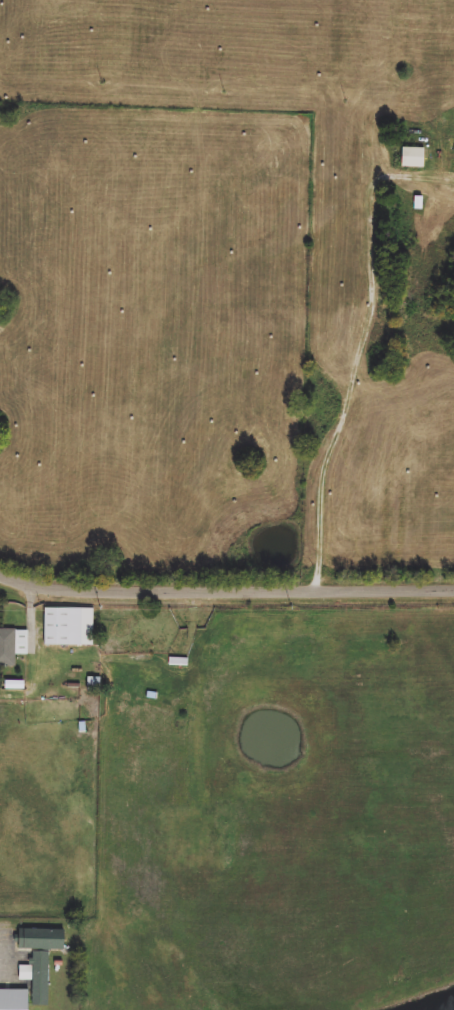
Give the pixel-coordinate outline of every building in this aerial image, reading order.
[(403,168),(403,148),(425,148),(425,168),(403,168)] [(94,646),(45,646),(45,609),(94,609),(94,646)] [(17,667),(0,667),(0,630),(28,630),(28,650),(17,649),(17,667)] [(65,930),(65,951),(50,950),(49,1007),(33,1007),(34,950),(18,950),(19,929),(65,930)] [(29,991),(29,1009),(0,1009),(0,990),(29,991)]
